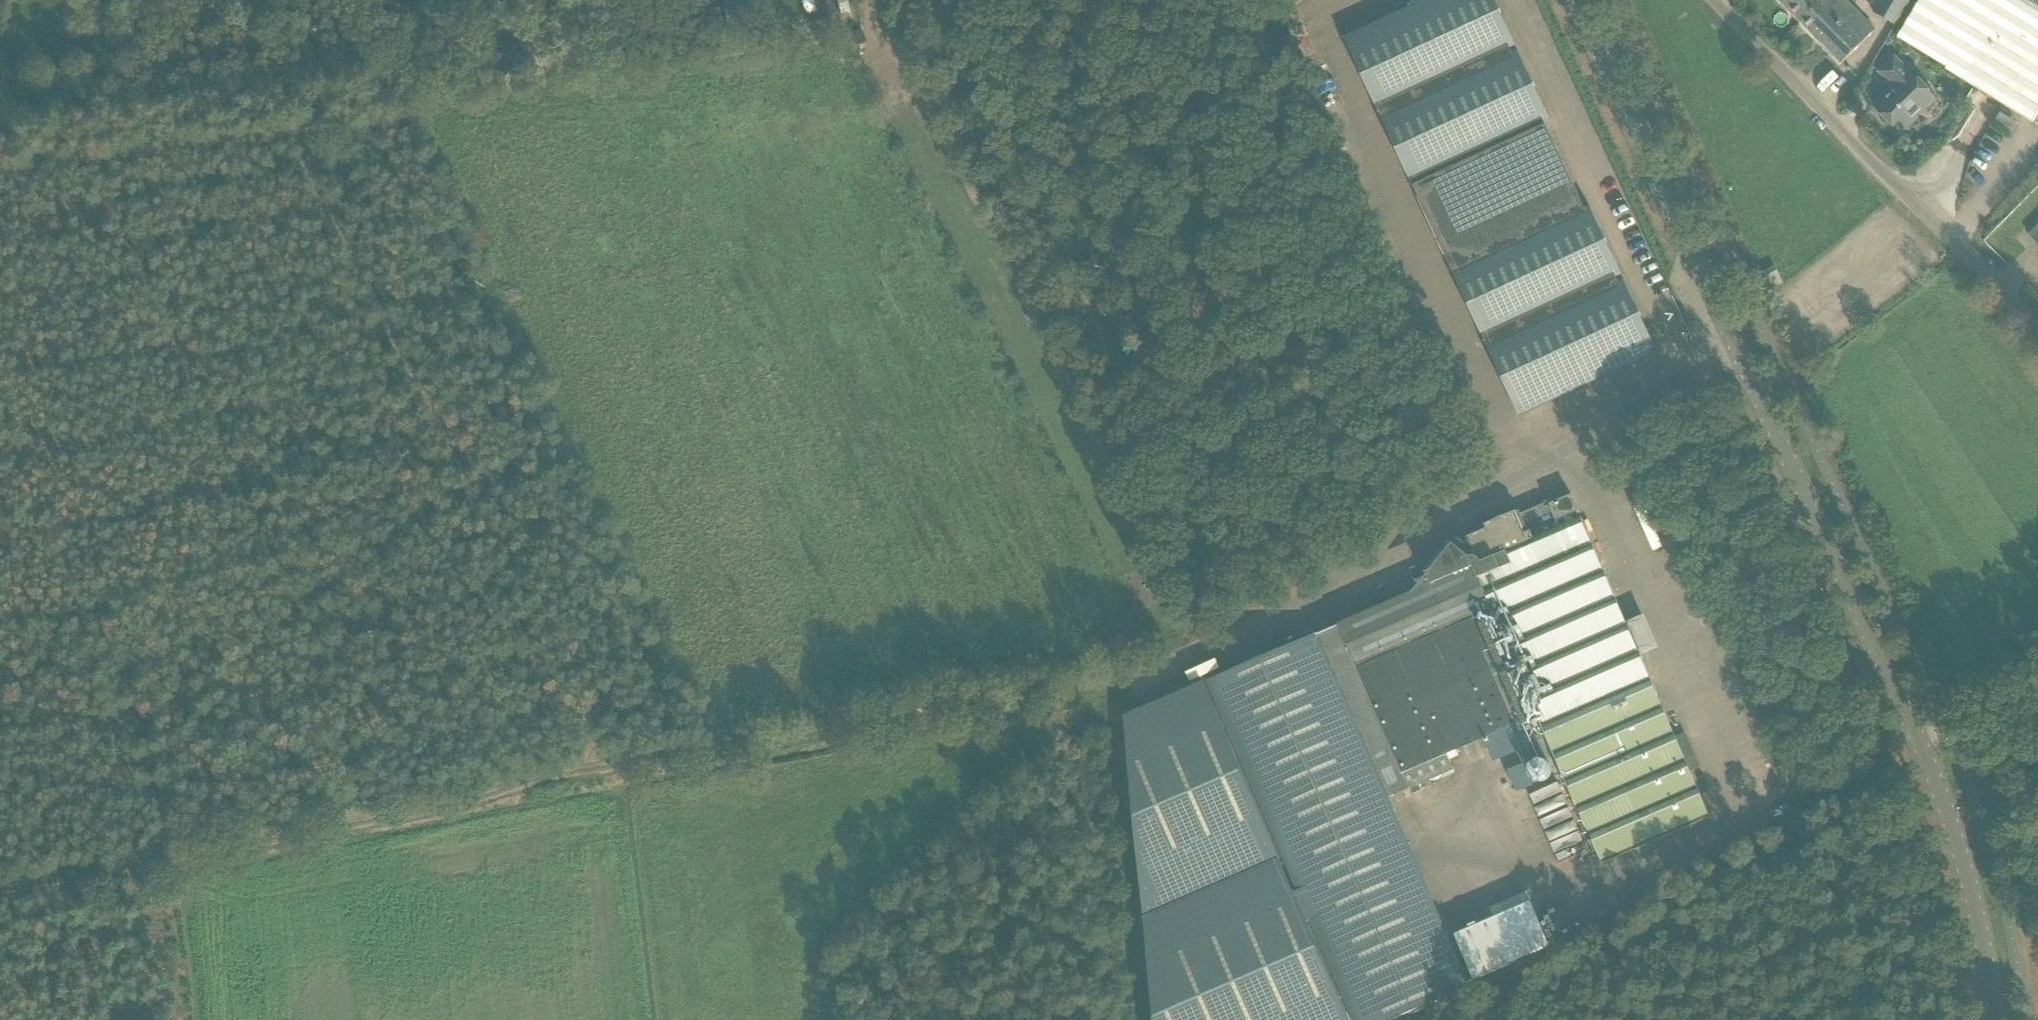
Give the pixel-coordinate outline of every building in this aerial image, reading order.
[(435,0),(416,0),(411,5),(421,15),(435,0)] [(1345,38),(1453,274),(1488,348),(1519,416),(1652,354),(1650,351),(1656,348),(1624,280),(1619,282),(1616,277),(1622,275),(1590,206),(1585,209),(1545,122),(1550,119),(1518,51),(1513,53),(1510,48),(1516,46),(1494,0),(1426,0),(1345,38)] [(1801,22),(1823,0),(1779,0),(1801,22)] [(1801,22),(1842,63),(1873,32),(1842,0),(1823,0),(1801,22)] [(1874,12),(1895,25),(1911,0),(1881,0),(1874,12)] [(1897,38),(1947,68),(1946,69),(2033,122),(2037,114),(2037,0),(1920,0),(1897,38)] [(860,29),(849,33),(853,43),(864,39),(860,29)] [(1874,106),(1901,133),(1928,107),(1936,98),(1910,71),(1909,72),(1894,57),(1879,71),(1894,87),(1874,106)] [(2037,243),(2037,226),(2029,235),(2037,243)] [(1338,625),(1317,634),(1319,639),(1340,629),(1397,759),(1374,769),(1388,798),(1392,796),(1411,788),(1413,794),(1421,790),(1418,784),(1453,769),(1447,753),(1449,752),(1483,738),(1489,751),(1543,728),(1547,736),(1602,864),(1710,817),(1581,519),(1580,519),(1577,512),(1579,511),(1571,494),(1549,504),(1550,505),(1546,506),(1545,503),(1517,515),(1486,529),(1467,537),(1468,541),(1463,543),(1463,542),(1463,541),(1462,541),(1462,540),(1461,540),(1461,539),(1460,539),(1459,538),(1458,538),(1457,538),(1456,538),(1455,538),(1454,538),(1453,538),(1452,538),(1452,539),(1451,539),(1450,539),(1450,540),(1449,540),(1449,541),(1424,572),(1425,572),(1426,571),(1430,574),(1434,583),(1338,624),(1338,625)] [(1354,1019),(1392,1019),(1470,986),(1388,798),(1374,769),(1397,759),(1340,629),(1319,639),(1317,634),(1317,633),(1207,681),(1354,1019)] [(1203,682),(1125,716),(1155,1019),(1350,1019),(1203,682)] [(1551,772),(1551,770),(1551,768),(1551,766),(1550,766),(1549,764),(1548,762),(1547,761),(1545,760),(1542,759),(1540,759),(1538,759),(1536,760),(1535,760),(1533,761),(1532,762),(1532,763),(1530,764),(1530,766),(1529,768),(1529,770),(1529,772),(1529,774),(1530,775),(1531,777),(1532,778),(1534,779),(1534,780),(1536,781),(1538,781),(1540,781),(1542,781),(1544,781),(1546,780),(1547,779),(1548,778),(1549,777),(1550,775),(1551,773),(1551,772)] [(1530,794),(1542,826),(1551,822),(1547,812),(1554,809),(1558,818),(1569,813),(1558,783),(1530,794)] [(1512,961),(1550,945),(1530,900),(1492,917),(1493,918),(1512,962),(1512,961)] [(1454,934),(1473,978),(1512,961),(1512,962),(1493,918),(1454,934)]
